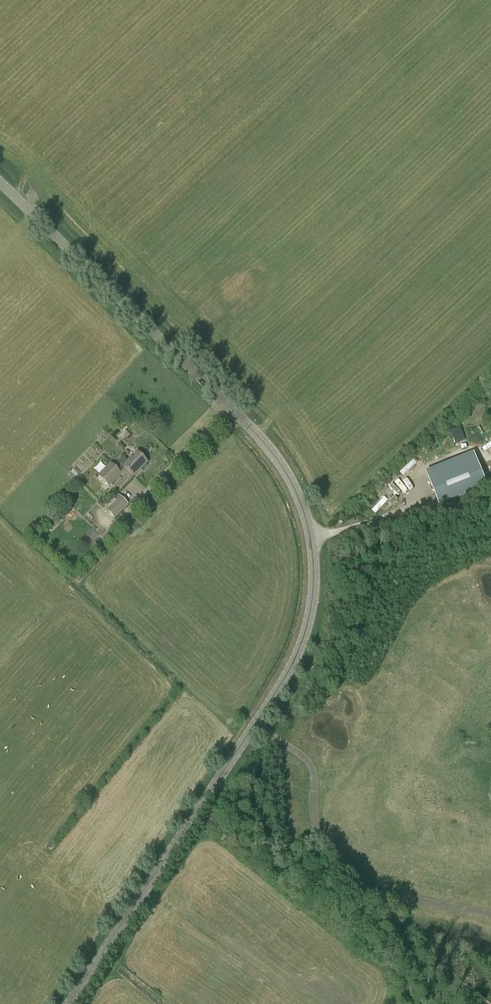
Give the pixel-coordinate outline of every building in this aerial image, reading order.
[(135,423),(130,428),(135,433),(140,427),(135,423)] [(459,426),(449,430),(455,443),(464,440),(459,426)] [(120,474),(121,474),(123,477),(128,472),(133,477),(147,462),(137,452),(128,461),(123,465),(126,468),(120,474)] [(123,465),(128,461),(123,457),(114,467),(111,463),(98,476),(109,486),(121,474),(120,474),(126,468),(123,465)] [(453,472),(430,481),(432,487),(433,487),(437,498),(439,503),(484,486),(475,463),(464,468),(453,472)] [(383,505),(391,493),(398,497),(407,484),(397,477),(379,503),(383,505)] [(114,518),(128,505),(120,496),(106,510),(114,518)] [(66,505),(56,515),(61,520),(71,510),(66,505)]
